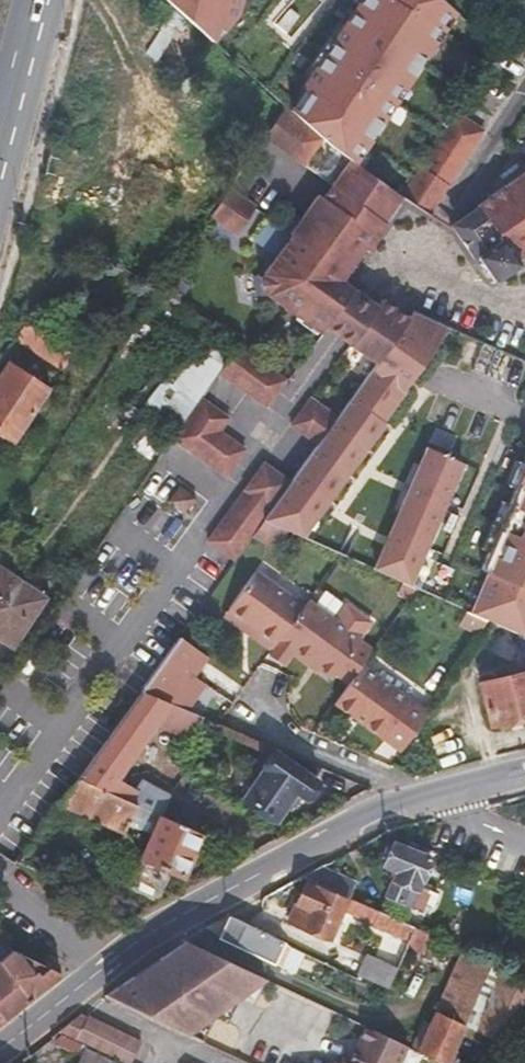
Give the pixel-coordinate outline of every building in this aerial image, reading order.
[(167,0),(146,0),(0,486),(0,688),(57,605),(131,497),(172,437),(201,397),(219,372),(238,345),(158,295),(142,285),(212,40),(167,0)] [(212,40),(234,15),(238,0),(167,0),(212,40)] [(359,5),(305,85),(311,90),(296,113),(293,117),(350,159),(362,141),(366,144),(370,138),(384,116),(380,114),(392,96),(401,84),(404,86),(419,64),(433,43),(430,40),(439,26),(451,8),(442,0),(362,0),(359,5)] [(330,184),(350,159),(293,117),(283,110),(263,136),(330,184)] [(428,215),(484,130),(455,111),(447,126),(444,130),(415,172),(399,195),(401,197),(428,215)] [(399,195),(350,159),(330,184),(382,223),(401,197),(399,195)] [(482,201),(487,208),(455,231),(474,259),(477,257),(494,281),(519,264),(517,261),(524,255),(524,172),(482,201)] [(321,196),(378,239),(383,232),(386,226),(382,223),(330,184),(326,190),(321,196)] [(257,206),(229,187),(228,189),(210,216),(238,235),(257,206)] [(368,252),(378,239),(321,196),(318,194),(289,233),(291,236),(262,275),(263,277),(265,293),(321,333),(326,326),(352,289),(341,280),(346,272),(363,249),(368,252)] [(352,289),(358,281),(346,272),(341,280),(352,289)] [(338,335),(351,344),(377,307),(364,298),(352,289),(326,326),(338,335)] [(377,307),(351,344),(376,362),(406,322),(408,319),(382,300),(377,307)] [(412,375),(447,326),(413,311),(408,319),(406,322),(376,362),(376,363),(338,417),(318,444),(291,482),(264,519),(301,536),(324,504),(327,499),(330,496),(342,478),(345,475),(347,472),(361,453),(364,449),(366,446),(383,422),(380,420),(404,386),(408,380),(412,375)] [(219,372),(266,406),(285,379),(238,345),(219,372)] [(172,437),(225,476),(245,449),(220,430),(229,418),(201,397),(172,437)] [(318,444),(338,417),(311,398),(291,425),(318,444)] [(450,457),(427,448),(413,483),(409,490),(407,496),(391,534),(390,538),(387,544),(377,570),(402,582),(408,585),(422,554),(425,547),(428,541),(443,507),(445,503),(447,498),(463,463),(450,457)] [(264,519),(291,482),(264,463),(208,540),(235,560),(264,519)] [(481,570),(489,573),(471,613),(490,621),(524,636),(524,465),(481,570)] [(185,513),(196,498),(179,486),(168,501),(185,513)] [(255,569),(227,609),(277,644),(305,605),(255,569)] [(408,585),(402,582),(396,594),(409,600),(417,589),(408,585)] [(360,665),(374,647),(363,639),(378,617),(346,595),(332,617),(308,600),(305,605),(277,644),(294,657),(297,653),(345,687),(360,665)] [(140,690),(165,701),(188,673),(193,675),(207,657),(179,636),(140,690)] [(422,721),(428,713),(360,665),(345,687),(334,702),(401,751),(422,721)] [(524,713),(524,671),(480,683),(490,722),(524,713)] [(165,701),(171,703),(193,675),(188,673),(165,701)] [(197,730),(203,717),(171,703),(165,701),(140,690),(78,778),(155,812),(164,796),(140,783),(136,789),(116,777),(158,718),(181,727),(183,725),(197,730)] [(275,752),(243,796),(276,819),(294,791),(304,798),(317,780),(275,752)] [(182,876),(202,833),(155,812),(78,778),(59,802),(125,833),(134,812),(157,823),(140,860),(141,860),(128,889),(154,900),(160,896),(171,871),(182,876)] [(394,842),(430,857),(433,850),(397,835),(394,842)] [(417,888),(430,857),(394,842),(391,849),(387,847),(382,857),(386,859),(383,865),(396,871),(386,894),(403,902),(410,885),(417,888)] [(354,881),(321,866),(301,876),(306,878),(347,897),(354,881)] [(331,941),(343,912),(350,898),(347,897),(306,878),(287,921),(331,941)] [(410,885),(403,902),(410,905),(417,888),(410,885)] [(350,898),(343,912),(410,942),(416,928),(350,898)] [(228,915),(206,927),(217,937),(274,963),(284,942),(228,915)] [(424,954),(433,935),(416,928),(410,942),(408,947),(424,954)] [(149,960),(105,994),(192,1037),(198,1025),(231,1002),(264,980),(265,977),(183,939),(156,954),(149,960)] [(284,942),(274,963),(295,974),(305,952),(284,942)] [(29,999),(61,973),(14,950),(13,949),(0,943),(0,962),(29,999)] [(465,949),(431,1023),(419,1049),(446,1062),(461,1030),(498,1049),(524,1021),(524,976),(465,949)] [(357,975),(389,989),(398,968),(366,954),(357,975)] [(3,1019),(29,999),(0,962),(0,1016),(3,1019)] [(58,1031),(75,1040),(124,1062),(131,1062),(142,1042),(87,1016),(86,1018),(79,1015),(58,1031)] [(424,1019),(412,1046),(419,1049),(431,1023),(424,1019)] [(407,1047),(365,1027),(348,1062),(399,1062),(407,1047)] [(85,1049),(78,1062),(115,1062),(85,1049)]
